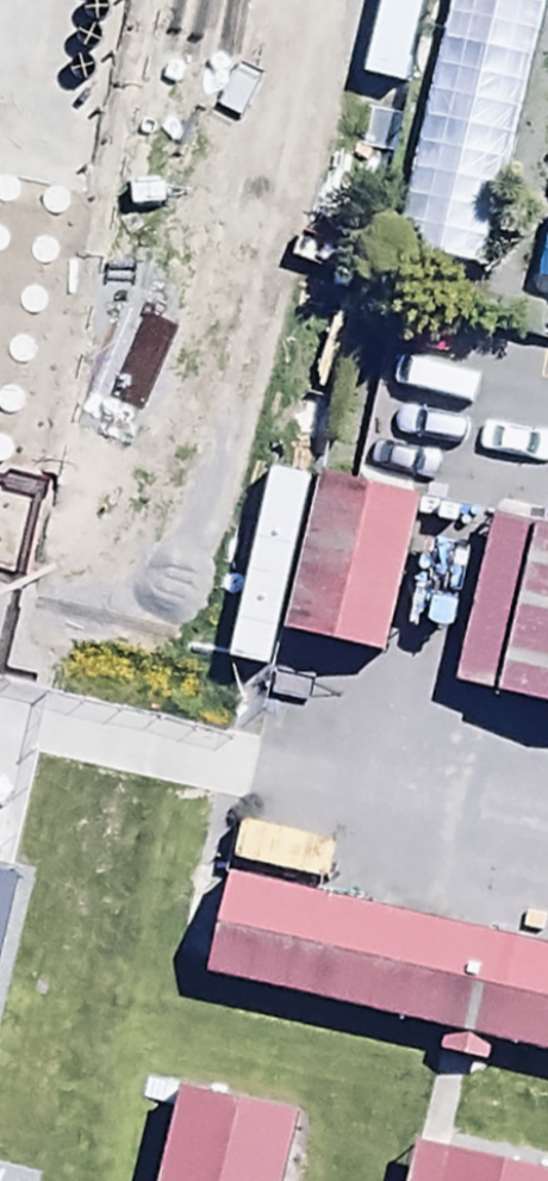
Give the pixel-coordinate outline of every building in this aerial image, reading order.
[(364,70),(402,79),(422,0),(381,0),(364,70)] [(547,0),(452,0),(395,244),(485,265),(547,0)] [(539,273),(547,275),(547,231),(539,273)] [(420,494),(322,471),(286,624),(384,647),(420,494)] [(495,510),(456,677),(547,699),(547,522),(495,510)] [(242,816),(232,857),(324,878),(334,837),(242,816)] [(230,868),(207,968),(447,1023),(441,1047),(490,1059),(495,1034),(547,1046),(547,940),(230,868)] [(19,876),(0,872),(0,959),(19,876)] [(181,1084),(158,1180),(283,1180),(299,1111),(181,1084)] [(418,1140),(408,1180),(547,1180),(547,1169),(418,1140)]
